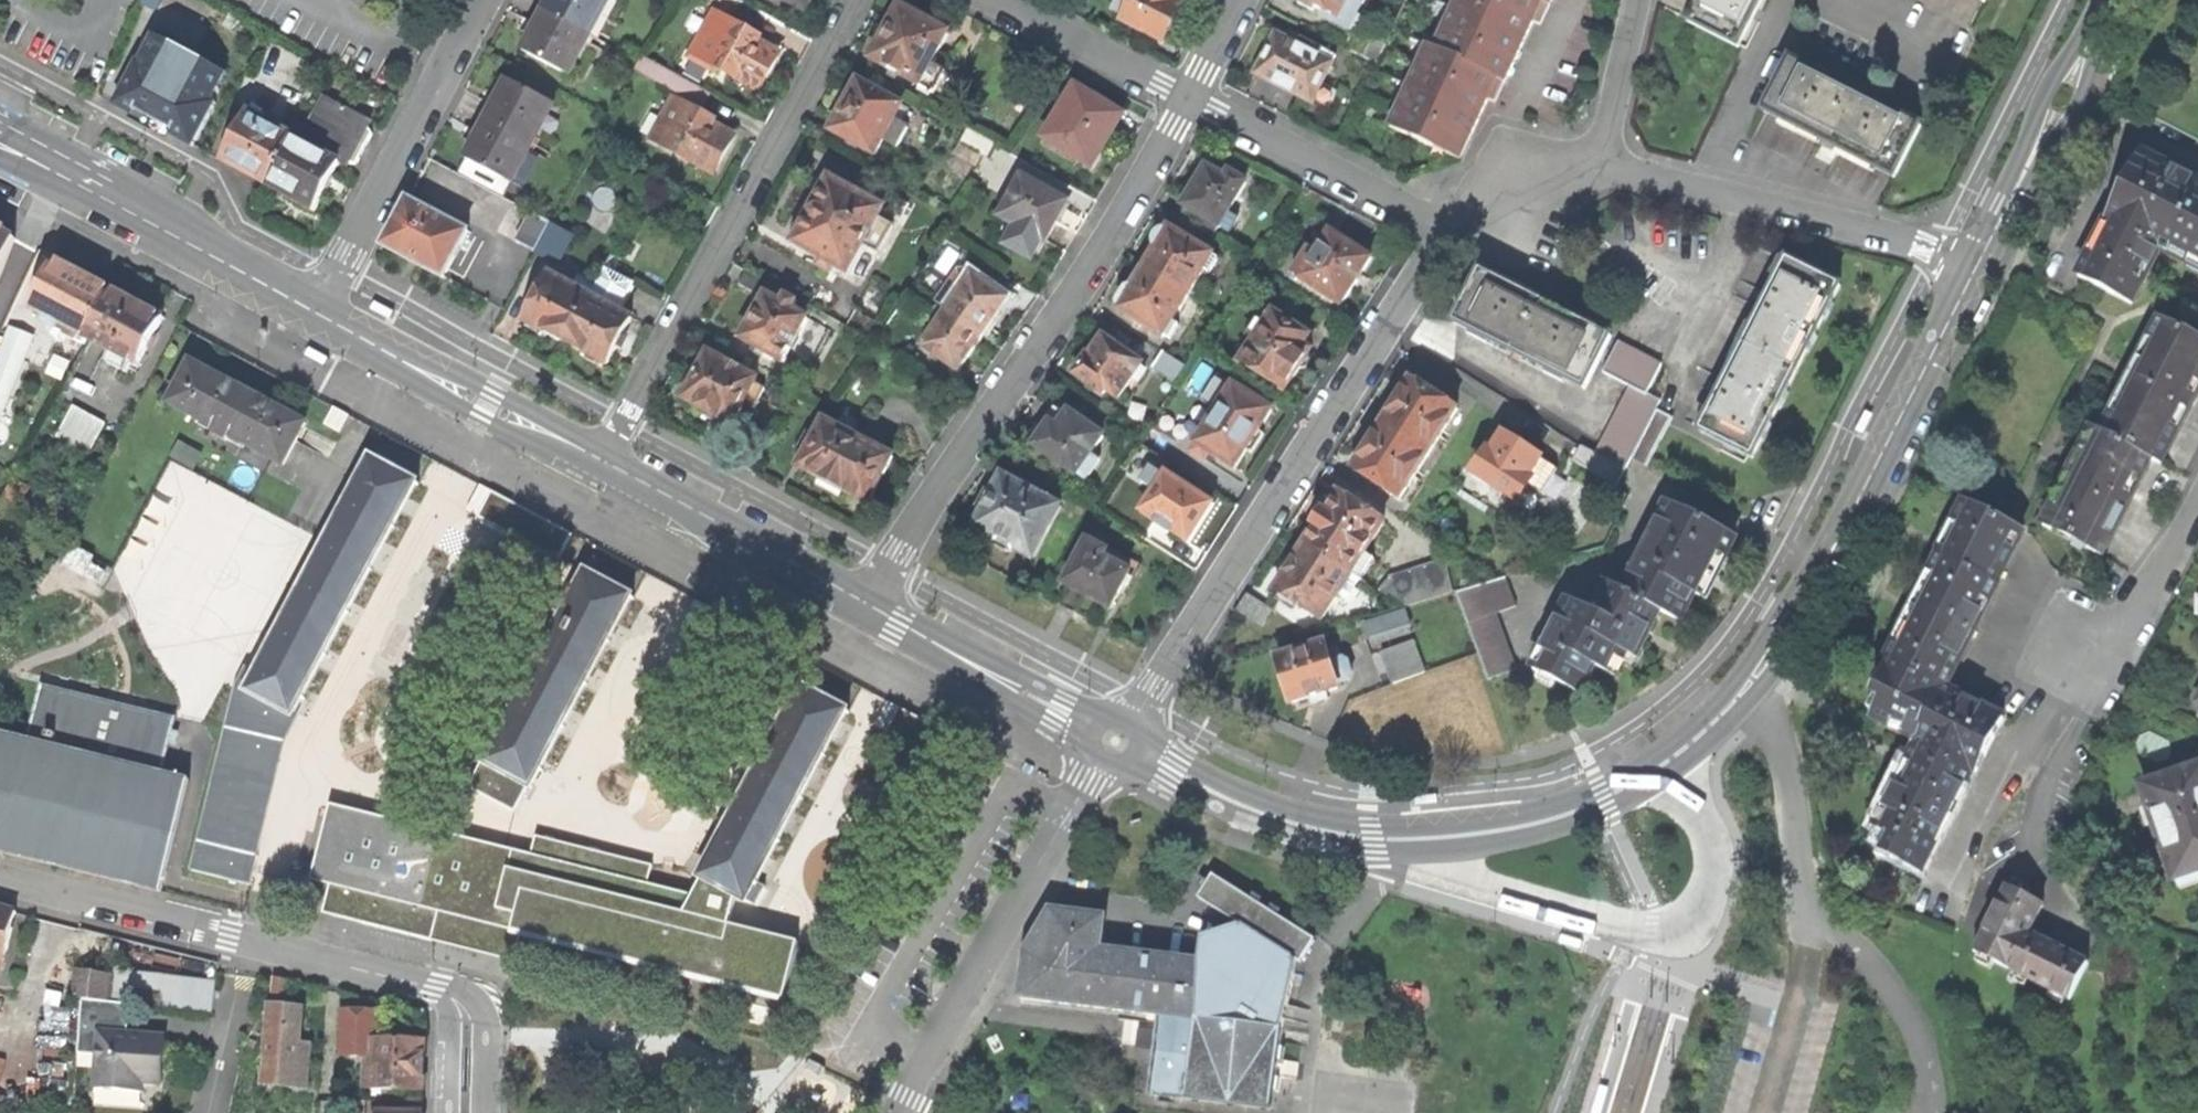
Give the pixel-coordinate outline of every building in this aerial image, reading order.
[(593,37),(612,0),(553,0),(547,12),(593,37)] [(806,10),(812,0),(787,0),(806,10)] [(1175,0),(1138,0),(1127,22),(1165,41),(1175,22),(1184,4),(1180,3),(1175,0)] [(1364,0),(1301,0),(1299,4),(1313,11),(1316,7),(1335,17),(1332,23),(1348,32),(1364,0)] [(1544,2),(1538,0),(1460,0),(1437,50),(1499,79),(1506,83),(1513,68),(1521,52),(1528,36),(1535,20),(1544,2)] [(1686,21),(1739,48),(1740,46),(1739,46),(1762,0),(1697,0),(1686,21)] [(133,34),(160,48),(174,21),(146,7),(133,34)] [(940,53),(950,34),(902,8),(897,17),(892,26),(886,27),(882,32),(882,37),(883,42),(873,61),(935,94),(946,73),(933,66),(940,53)] [(526,53),(572,77),(593,37),(547,12),(537,31),(526,53)] [(716,66),(738,26),(715,13),(689,59),(715,74),(718,67),(716,66)] [(718,67),(762,91),(771,73),(781,56),(758,43),(761,39),(738,26),(716,66),(718,67)] [(1312,104),(1336,57),(1303,40),(1299,48),(1276,36),(1266,55),(1256,75),(1312,104)] [(1386,47),(1371,40),(1363,58),(1378,66),(1386,47)] [(1491,96),(1499,79),(1437,50),(1429,47),(1391,128),(1462,160),(1469,144),(1477,128),(1484,112),(1491,96)] [(933,66),(946,73),(954,60),(940,53),(933,66)] [(693,109),(697,112),(707,92),(643,57),(633,76),(675,99),(693,109)] [(1793,59),(1792,59),(1764,110),(1766,111),(1767,110),(1824,140),(1825,139),(1830,141),(1835,144),(1836,146),(1893,175),(1893,176),(1895,177),(1921,125),(1920,124),(1919,125),(1794,61),(1793,59)] [(151,124),(195,147),(217,105),(140,64),(118,106),(151,124)] [(489,121),(535,146),(556,106),(510,82),(499,101),(489,121)] [(848,106),(834,132),(877,155),(884,141),(899,149),(909,128),(896,121),(904,106),(860,83),(848,106)] [(1047,138),(1094,165),(1109,138),(1123,114),(1077,87),(1047,138)] [(311,148),(341,163),(365,118),(326,97),(312,123),(318,126),(307,146),(311,148)] [(670,149),(693,109),(675,99),(653,139),(670,149)] [(715,122),(697,112),(693,109),(670,149),(716,174),(726,156),(735,139),(713,126),(715,122)] [(269,186),(294,139),(295,137),(249,113),(224,163),(241,172),(269,186)] [(535,146),(489,121),(479,140),(468,161),(471,162),(499,178),(514,185),(535,146)] [(963,145),(990,160),(998,145),(971,130),(963,145)] [(335,174),(305,158),(311,148),(307,146),(294,139),(269,186),(295,200),(316,211),(335,174)] [(341,163),(311,148),(305,158),(335,174),(341,163)] [(2197,198),(2197,182),(2142,154),(2120,198),(2124,200),(2118,213),(2113,211),(2111,215),(2110,218),(2114,220),(2096,255),(2092,253),(2080,277),(2132,304),(2163,243),(2173,248),(2197,198)] [(499,178),(471,162),(463,177),(492,192),(499,178)] [(1188,209),(1221,229),(1231,213),(1247,185),(1230,175),(1227,181),(1208,169),(1197,188),(1185,208),(1188,209)] [(1045,240),(1049,242),(1058,224),(1069,203),(1025,179),(1004,218),(1020,226),(1045,240)] [(865,247),(880,219),(885,209),(833,180),(830,185),(823,185),(818,190),(817,195),(820,202),(814,213),(808,224),(801,225),(796,229),(795,236),(798,241),(796,245),(850,274),(865,247)] [(2173,248),(2171,253),(2190,263),(2192,260),(2197,263),(2197,198),(2173,248)] [(411,262),(445,280),(470,233),(409,201),(384,248),(411,262)] [(590,236),(604,242),(618,216),(604,209),(590,236)] [(1215,240),(1221,229),(1188,209),(1181,220),(1215,240)] [(1231,235),(1241,219),(1231,213),(1221,229),(1231,235)] [(518,243),(538,253),(553,225),(533,214),(518,243)] [(865,247),(880,255),(895,227),(880,219),(865,247)] [(6,235),(9,229),(0,225),(0,231),(6,235)] [(1045,240),(1020,226),(1009,246),(1035,260),(1045,240)] [(1205,273),(1213,259),(1215,257),(1171,230),(1170,232),(1164,231),(1158,234),(1155,240),(1155,246),(1159,250),(1153,260),(1147,271),(1190,297),(1205,273)] [(17,240),(6,235),(0,231),(0,284),(17,240)] [(1318,257),(1303,281),(1343,307),(1359,282),(1373,260),(1332,234),(1318,257)] [(1309,252),(1294,275),(1303,281),(1318,257),(1309,252)] [(1213,259),(1205,273),(1211,276),(1219,262),(1213,259)] [(1787,260),(1788,262),(1766,304),(1745,346),(1796,371),(1839,288),(1840,288),(1841,287),(1788,259),(1787,260)] [(87,340),(113,291),(85,276),(58,262),(32,311),(51,321),(48,326),(61,333),(64,328),(87,340)] [(593,275),(602,280),(607,270),(598,266),(593,275)] [(602,280),(592,299),(620,314),(636,285),(607,270),(602,280)] [(1611,336),(1610,337),(1517,288),(1484,271),(1484,270),(1483,270),(1455,324),(1456,324),(1458,323),(1513,351),(1516,352),(1526,357),(1529,360),(1584,388),(1584,389),(1585,389),(1612,336),(1611,336)] [(1165,339),(1165,338),(1174,324),(1190,297),(1147,271),(1140,282),(1134,291),(1129,291),(1121,304),(1123,309),(1122,311),(1136,320),(1135,321),(1165,339)] [(739,286),(765,299),(767,297),(773,286),(747,272),(739,286)] [(949,311),(986,337),(1000,316),(1011,301),(974,275),(949,311)] [(567,345),(592,299),(550,277),(526,323),(530,326),(528,330),(533,333),(542,338),(545,333),(567,345)] [(140,305),(113,291),(87,340),(114,354),(135,365),(139,367),(165,318),(140,305)] [(792,350),(808,319),(793,311),(798,302),(787,296),(782,305),(767,297),(765,299),(762,307),(755,309),(751,316),(747,322),(750,329),(744,340),(785,363),(792,350)] [(371,302),(369,306),(390,316),(394,308),(378,300),(373,298),(371,302)] [(591,358),(588,362),(603,370),(606,365),(609,367),(623,340),(633,320),(620,314),(592,299),(567,345),(591,358)] [(949,311),(924,349),(960,374),(974,354),(986,337),(949,311)] [(1243,366),(1287,394),(1296,380),(1302,371),(1306,370),(1310,368),(1313,364),(1313,359),(1312,355),(1314,352),(1306,347),(1312,338),(1276,314),(1243,366)] [(792,350),(811,360),(828,330),(808,319),(792,350)] [(2103,433),(2151,457),(2150,459),(2159,464),(2197,389),(2197,338),(2161,319),(2150,340),(2154,342),(2139,372),(2117,414),(2113,413),(2103,433)] [(1174,324),(1165,338),(1171,341),(1179,327),(1174,324)] [(2,420),(33,339),(13,331),(0,364),(0,419),(2,420)] [(1108,392),(1120,400),(1144,365),(1105,339),(1099,348),(1093,357),(1086,358),(1079,361),(1076,366),(1076,372),(1079,375),(1078,376),(1106,396),(1108,392)] [(1604,372),(1631,387),(1647,395),(1648,393),(1662,365),(1619,343),(1604,372)] [(328,359),(330,354),(308,344),(304,353),(320,360),(326,363),(328,359)] [(1753,455),(1796,371),(1745,346),(1722,390),(1701,430),(1700,430),(1700,431),(1753,458),(1754,456),(1753,455)] [(1154,370),(1180,386),(1190,369),(1164,353),(1154,370)] [(130,376),(135,365),(114,354),(108,365),(130,376)] [(718,418),(736,427),(760,381),(743,372),(744,370),(730,363),(730,365),(710,355),(700,375),(686,401),(698,407),(704,410),(704,414),(706,417),(713,421),(716,420),(718,418)] [(55,375),(67,379),(71,369),(59,364),(55,375)] [(230,436),(285,465),(306,425),(247,393),(192,364),(171,404),(218,429),(215,433),(228,440),(230,436)] [(1398,402),(1383,425),(1429,455),(1458,410),(1413,380),(1398,402)] [(1617,488),(1662,401),(1648,393),(1647,395),(1631,387),(1596,456),(1582,449),(1574,461),(1617,488)] [(1211,455),(1236,471),(1248,453),(1254,456),(1260,445),(1266,436),(1262,433),(1275,413),(1236,388),(1223,407),(1224,407),(1194,454),(1207,462),(1211,455)] [(76,447),(91,417),(75,409),(60,439),(76,447)] [(325,426),(342,434),(350,417),(334,409),(325,426)] [(1861,432),(1866,434),(1876,413),(1868,409),(1860,424),(1857,430),(1861,432)] [(1036,448),(1078,476),(1080,473),(1088,478),(1096,467),(1088,462),(1105,438),(1071,415),(1070,417),(1062,411),(1050,429),(1036,448)] [(1673,418),(1659,411),(1633,459),(1648,466),(1673,418)] [(91,417),(76,447),(92,455),(107,426),(91,417)] [(844,420),(838,431),(852,438),(858,427),(857,422),(854,419),(849,418),(844,420)] [(848,494),(869,505),(893,459),(852,438),(838,431),(826,425),(818,440),(809,457),(802,470),(814,476),(823,481),(848,494)] [(1400,501),(1429,455),(1383,425),(1369,448),(1354,471),(1400,501)] [(2044,527),(2102,556),(2150,459),(2151,457),(2103,433),(2094,428),(2067,481),(2044,527)] [(801,453),(809,457),(818,440),(811,436),(801,453)] [(1493,452),(1490,452),(1483,463),(1475,476),(1519,503),(1530,486),(1545,495),(1560,471),(1504,436),(1493,452)] [(386,464),(400,471),(404,465),(389,457),(386,464)] [(237,693),(228,730),(276,742),(280,742),(302,700),(305,701),(306,699),(303,697),(415,486),(418,487),(420,484),(396,472),(369,458),(368,461),(371,462),(259,674),(255,673),(254,675),(257,677),(248,692),(236,690),(236,692),(237,693)] [(1173,532),(1191,542),(1202,523),(1214,504),(1168,476),(1144,514),(1160,523),(1158,526),(1171,535),(1173,532)] [(1016,551),(1035,561),(1062,510),(1004,478),(996,494),(988,490),(977,509),(985,513),(976,530),(995,539),(997,548),(1001,550),(1008,554),(1016,551)] [(846,497),(848,494),(823,481),(822,484),(824,488),(831,494),(838,496),(846,497)] [(485,520),(497,495),(481,487),(468,511),(485,520)] [(1316,529),(1306,545),(1351,575),(1361,581),(1374,560),(1365,554),(1385,524),(1339,494),(1327,512),(1324,511),(1319,518),(1314,526),(1316,529)] [(1889,660),(1892,661),(1945,689),(1999,583),(1998,582),(2024,532),(1967,503),(1956,524),(1957,526),(1949,541),(1932,575),(1936,576),(1909,629),(1903,642),(1899,641),(1889,660)] [(1735,538),(1669,505),(1624,592),(1609,585),(1594,614),(1570,602),(1534,670),(1580,693),(1595,665),(1615,675),(1621,664),(1626,654),(1635,658),(1659,611),(1679,621),(1694,593),(1699,596),(1711,575),(1721,556),(1725,558),(1735,538)] [(1109,553),(1107,552),(1088,542),(1066,586),(1113,610),(1121,595),(1132,573),(1105,559),(1109,553)] [(1282,596),(1278,601),(1294,612),(1298,606),(1322,621),(1336,599),(1345,604),(1355,588),(1346,583),(1351,575),(1306,545),(1292,567),(1276,592),(1282,596)] [(65,568),(85,578),(95,558),(75,548),(65,568)] [(1121,595),(1127,598),(1135,584),(1143,566),(1109,549),(1107,552),(1109,553),(1105,559),(1132,573),(1121,595)] [(1404,609),(1455,593),(1457,593),(1448,560),(1392,579),(1381,594),(1404,609)] [(486,764),(532,788),(540,772),(544,774),(546,771),(543,770),(631,600),(635,602),(636,599),(621,591),(585,572),(584,574),(587,576),(498,747),(494,745),(492,748),(494,749),(486,764)] [(602,578),(616,586),(620,579),(605,572),(602,578)] [(1516,608),(1505,578),(1457,593),(1455,593),(1489,682),(1518,671),(1496,615),(1516,608)] [(1272,610),(1247,595),(1237,612),(1262,628),(1272,610)] [(1404,612),(1365,624),(1370,639),(1408,627),(1404,612)] [(1366,642),(1360,623),(1351,626),(1357,644),(1366,642)] [(1414,642),(1383,653),(1394,685),(1426,673),(1414,642)] [(1331,663),(1325,644),(1277,659),(1285,682),(1292,703),(1339,688),(1338,682),(1348,679),(1351,675),(1347,662),(1342,659),(1331,663)] [(1886,854),(1922,873),(1974,771),(1979,773),(2005,719),(1945,689),(1892,661),(1885,676),(1875,695),(1883,699),(1875,716),(1923,741),(1900,788),(1898,787),(1890,801),(1877,827),(1895,836),(1886,854)] [(701,878),(705,880),(738,897),(756,907),(765,890),(756,885),(845,715),(849,717),(851,713),(799,686),(798,689),(801,691),(712,861),(708,858),(706,862),(709,863),(701,878)] [(816,692),(831,700),(834,694),(819,686),(816,692)] [(164,894),(192,781),(164,774),(178,720),(43,687),(30,741),(0,734),(0,854),(164,894)] [(893,737),(906,712),(890,703),(877,728),(893,737)] [(280,753),(274,752),(276,742),(228,730),(201,843),(251,856),(253,845),(260,840),(280,753)] [(280,742),(276,742),(274,752),(280,753),(260,840),(253,845),(251,856),(260,858),(288,744),(280,742)] [(2143,787),(2172,877),(2197,869),(2197,768),(2143,787)] [(364,924),(434,941),(443,908),(524,929),(522,935),(557,943),(558,939),(786,998),(802,942),(732,927),(738,897),(705,880),(696,898),(649,886),(654,867),(538,838),(531,862),(331,811),(314,878),(333,883),(327,907),(366,917),(364,924)] [(194,870),(192,870),(192,873),(253,887),(253,885),(252,884),(258,860),(259,860),(260,858),(251,856),(201,843),(198,843),(198,845),(200,845),(194,870)] [(1294,975),(1296,961),(1300,964),(1315,941),(1213,874),(1198,896),(1239,924),(1202,936),(1198,960),(1101,949),(1105,917),(1050,909),(1023,955),(1018,999),(1160,1016),(1158,1033),(1155,1033),(1154,1042),(1153,1050),(1156,1050),(1150,1094),(1272,1109),(1274,1092),(1278,1093),(1280,1079),(1276,1079),(1278,1061),(1282,1061),(1284,1047),(1280,1047),(1282,1031),(1294,975)] [(2068,1000),(2086,964),(2046,944),(2027,934),(2035,919),(2042,906),(2005,887),(1972,952),(2068,1000)] [(2,970),(17,913),(0,908),(0,970),(2,970)] [(517,959),(522,935),(524,929),(443,908),(434,941),(517,959)] [(83,1002),(109,1004),(112,977),(79,971),(78,986),(77,1001),(83,1002)] [(114,1002),(213,1012),(216,982),(163,977),(117,972),(114,1002)] [(275,977),(273,1007),(286,1008),(289,981),(275,977)] [(109,1004),(83,1002),(80,1055),(98,1056),(98,1091),(144,1094),(145,1085),(166,1076),(166,1062),(167,1049),(150,1047),(150,1038),(130,1036),(132,1006),(109,1004)] [(269,1058),(298,1061),(299,1044),(302,1009),(295,1008),(286,1008),(273,1007),(269,1058)] [(366,1073),(374,1073),(374,1086),(374,1090),(423,1091),(424,1065),(424,1041),(375,1041),(375,1057),(366,1057),(366,1073)] [(299,1044),(298,1061),(310,1061),(311,1045),(299,1044)] [(295,1087),(298,1061),(269,1058),(269,1062),(265,1064),(261,1083),(295,1087)] [(810,1063),(806,1072),(821,1079),(825,1070),(810,1063)] [(374,1073),(366,1073),(366,1086),(374,1086),(374,1073)] [(338,1112),(366,1112),(366,1103),(338,1102),(338,1105),(338,1112)] [(338,1105),(321,1104),(320,1112),(338,1112),(338,1105)]
